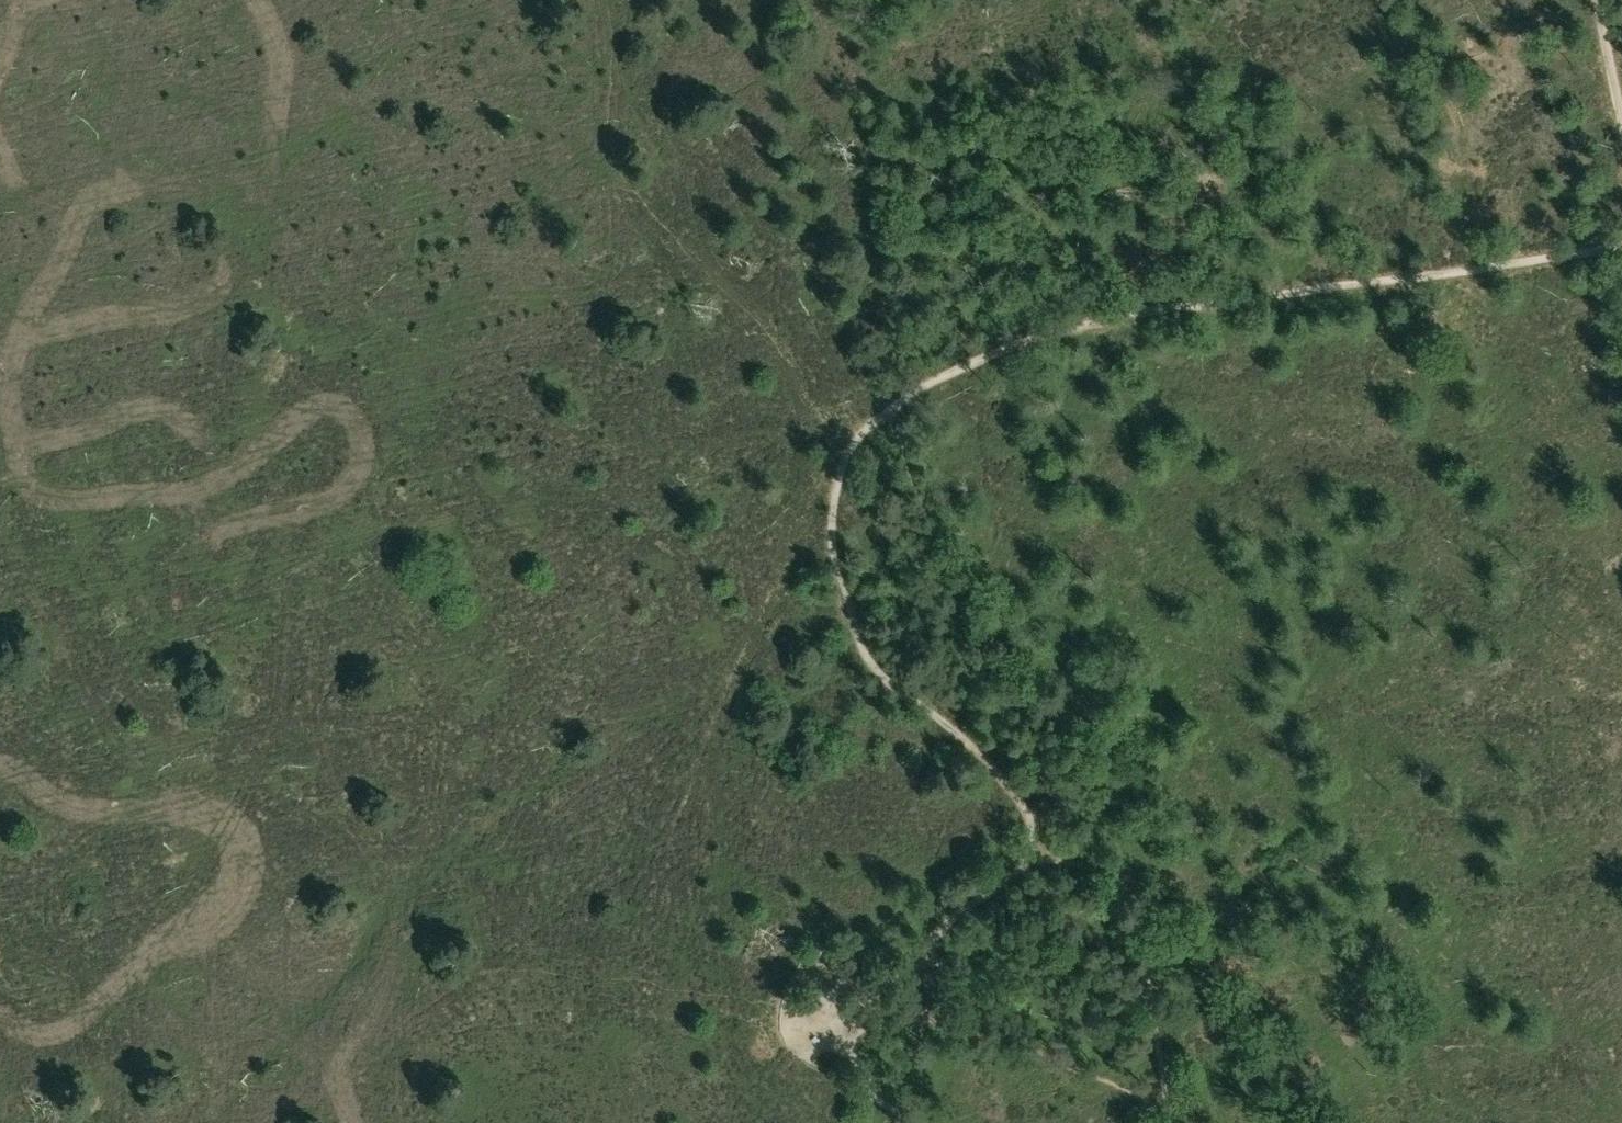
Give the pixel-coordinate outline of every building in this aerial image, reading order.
[(928,1003),(913,1004),(914,1017),(929,1017),(928,1003)]
